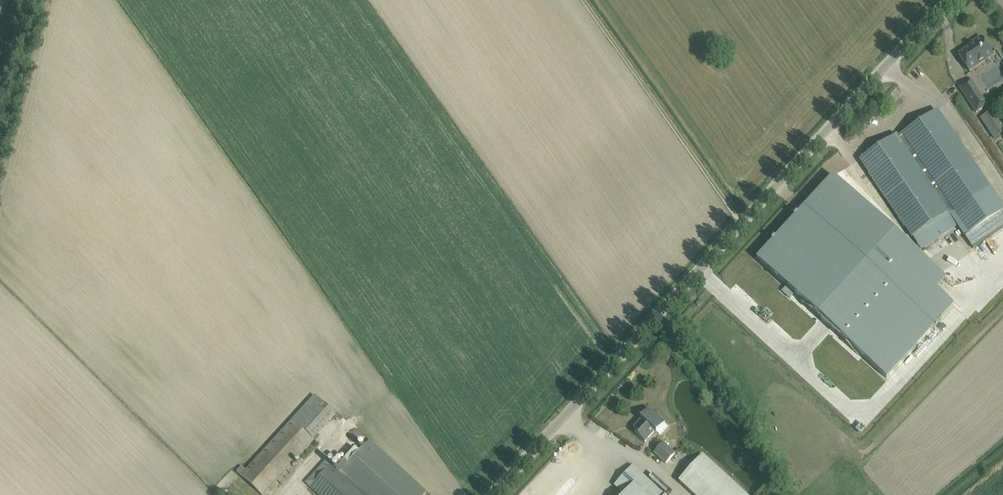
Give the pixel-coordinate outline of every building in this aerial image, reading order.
[(968,46),(969,48),(958,55),(970,72),(994,57),(981,37),(968,46)] [(971,81),(960,88),(976,114),(987,107),(971,81)] [(979,117),(994,139),(1002,132),(1002,129),(990,110),(979,117)] [(860,159),(875,181),(913,238),(921,251),(958,226),(972,247),(1002,226),(1002,207),(998,199),(990,188),(942,119),(937,111),(898,137),(896,135),(860,159)] [(833,175),(756,259),(786,286),(782,291),(790,299),(794,294),(886,378),(954,305),(936,289),(919,274),(929,263),(833,175)] [(320,436),(318,435),(337,415),(315,395),(246,470),(242,466),(236,472),(261,494),(266,494),(278,481),(282,485),(286,481),(282,477),(316,440),(316,441),(320,436)] [(654,433),(655,435),(664,425),(648,410),(640,419),(642,420),(634,429),(640,434),(638,436),(645,442),(654,433)] [(427,492),(370,440),(361,450),(357,446),(336,469),(326,461),(305,484),(318,494),(424,494),(427,492)] [(656,452),(668,463),(677,453),(665,442),(656,452)] [(694,494),(746,494),(703,456),(680,482),(694,494)] [(624,494),(665,494),(633,466),(615,486),(618,489),(625,494),(624,494)]
